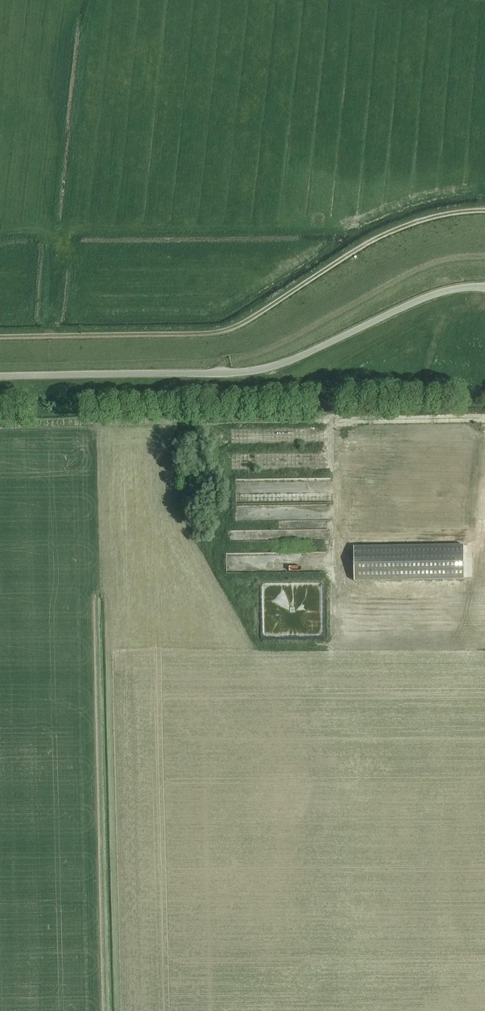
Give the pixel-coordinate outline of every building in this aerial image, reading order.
[(287,509),(292,500),(284,496),(280,505),(287,509)] [(321,520),(321,511),(287,511),(287,519),(276,519),(277,530),(300,529),(299,521),(321,520)] [(354,580),(364,580),(464,579),(463,546),(353,547),(354,580)] [(270,625),(330,625),(330,572),(270,573),(270,625)] [(435,602),(445,596),(443,592),(433,598),(435,602)]
